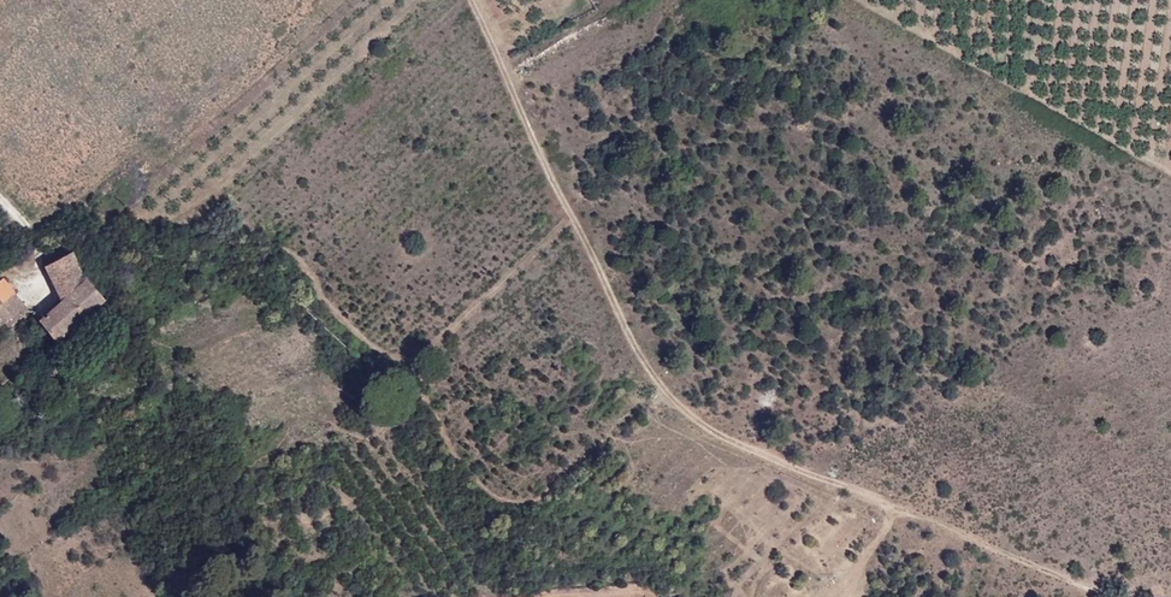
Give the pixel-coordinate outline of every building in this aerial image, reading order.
[(111,262),(111,260),(109,253),(109,252),(75,261),(72,253),(46,267),(63,302),(40,322),(55,341),(104,300),(81,274),(79,270),(111,262)] [(3,324),(4,323),(8,327),(28,310),(2,281),(0,282),(0,320),(3,324)] [(125,295),(131,291),(127,285),(121,289),(125,295)]
